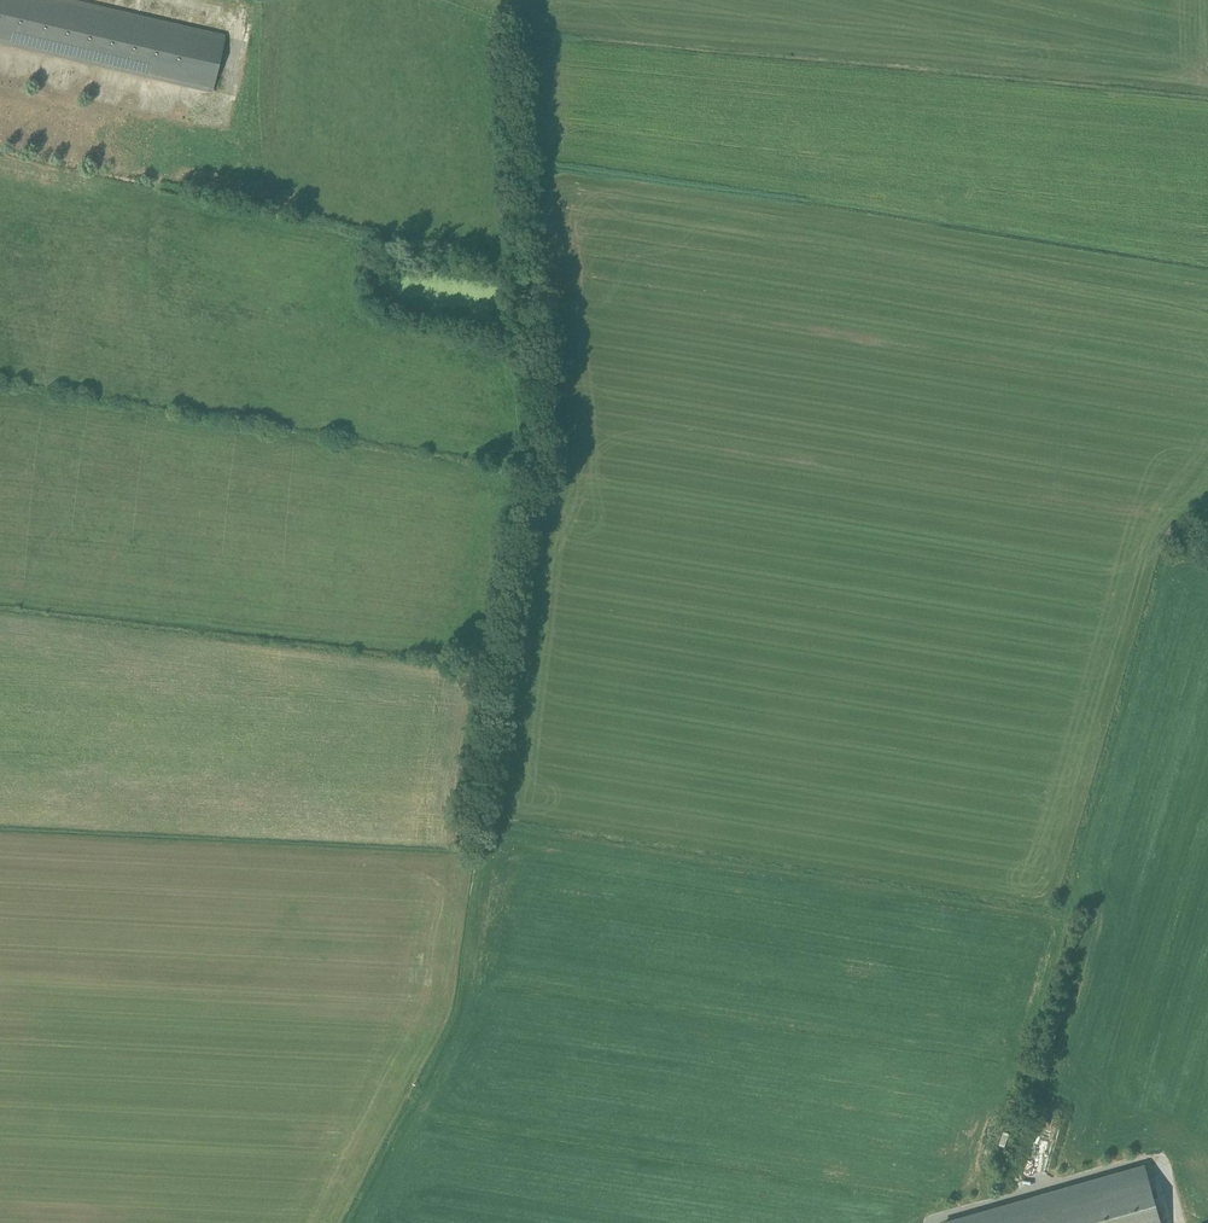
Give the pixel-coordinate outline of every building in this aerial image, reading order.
[(66,0),(0,0),(0,42),(213,91),(225,37),(66,0)] [(1038,1141),(1046,1142),(1047,1135),(1031,1133),(1029,1148),(1037,1149),(1038,1141)] [(1030,1168),(1034,1155),(1027,1153),(1023,1166),(1030,1168)] [(1146,1165),(943,1220),(944,1222),(1162,1222),(1146,1165)]
